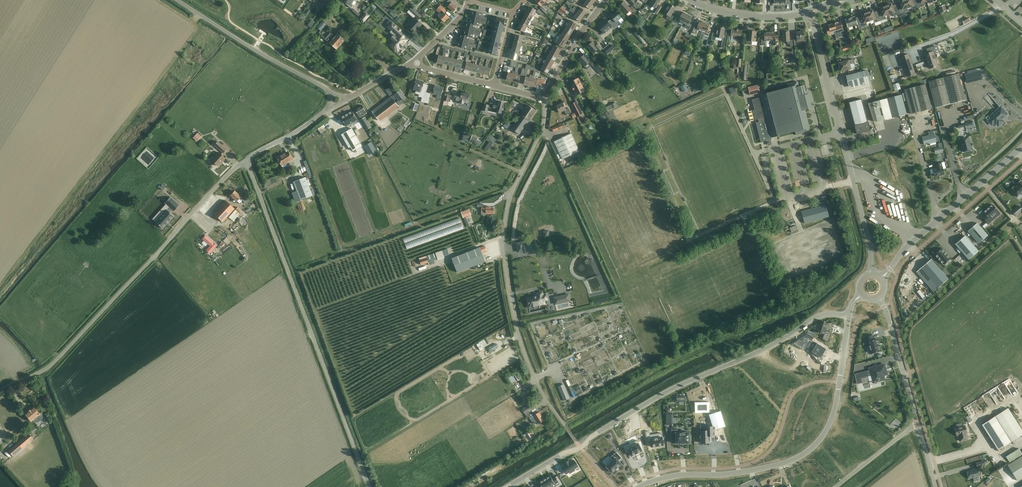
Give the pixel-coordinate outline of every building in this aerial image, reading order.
[(354,0),(343,0),(345,1),(345,2),(351,8),(354,6),(352,4),(354,0)] [(458,8),(449,0),(447,2),(450,4),(448,7),(454,12),(458,8)] [(587,0),(583,0),(586,2),(584,5),(589,9),(593,4),(587,0)] [(653,11),(653,12),(657,14),(661,7),(658,5),(661,0),(652,0),(650,4),(653,6),(651,9),(653,11)] [(905,0),(903,0),(899,1),(899,3),(896,4),(899,14),(905,12),(904,9),(908,8),(905,0)] [(908,8),(911,6),(912,10),(918,8),(915,0),(905,0),(908,8)] [(634,13),(636,11),(632,6),(630,8),(624,2),(619,7),(626,14),(630,11),(631,13),(633,12),(634,13)] [(672,14),(676,8),(669,4),(664,13),(668,16),(666,19),(671,22),(675,16),(672,14)] [(892,4),(886,6),(889,14),(892,13),(893,16),(899,14),(896,4),(892,6),(892,4)] [(447,11),(444,8),(441,5),(436,10),(442,15),(439,17),(444,22),(449,17),(445,13),(447,11)] [(881,10),(877,11),(880,21),(886,19),(885,15),(889,14),(886,6),(880,8),(881,10)] [(412,7),(409,10),(408,12),(414,18),(416,16),(419,19),(422,17),(412,7)] [(527,12),(533,16),(536,10),(530,7),(527,12)] [(575,11),(573,10),(571,8),(569,10),(576,15),(574,18),(579,22),(583,17),(577,13),(575,11)] [(577,9),(575,11),(577,13),(583,17),(587,12),(581,8),(579,11),(577,9)] [(360,14),(354,9),(351,12),(357,18),(360,14)] [(873,10),(867,12),(870,21),(873,19),(875,23),(880,21),(877,11),(873,12),(873,10)] [(473,11),(471,17),(487,21),(488,17),(481,16),(482,13),(473,11)] [(533,16),(527,12),(524,18),(530,21),(533,16)] [(610,14),(609,15),(612,18),(610,20),(616,28),(621,24),(623,22),(623,20),(621,18),(615,12),(611,15),(610,14)] [(683,23),(687,15),(683,12),(680,16),(678,15),(674,21),(679,24),(680,21),(683,23)] [(862,16),(858,17),(861,27),(867,25),(866,22),(870,21),(867,12),(861,14),(862,16)] [(361,19),(364,22),(369,16),(366,13),(361,19)] [(692,17),(687,15),(683,23),(686,24),(684,27),(689,29),(693,23),(690,21),(692,17)] [(476,25),(479,26),(479,23),(486,24),(487,21),(471,17),(470,23),(476,25)] [(496,23),(504,25),(506,19),(497,17),(496,23)] [(855,17),(846,20),(848,28),(857,24),(859,29),(862,28),(861,27),(858,17),(855,18),(855,17)] [(422,24),(416,18),(408,27),(415,33),(422,24)] [(521,23),(527,26),(530,21),(524,18),(521,23)] [(604,34),(612,27),(605,19),(597,26),(604,34)] [(394,41),(391,45),(392,45),(391,46),(396,50),(397,50),(401,47),(404,44),(403,44),(406,40),(405,39),(408,36),(404,33),(405,33),(402,30),(400,28),(391,20),(388,23),(389,24),(393,28),(393,27),(394,28),(391,31),(390,32),(394,35),(391,39),(394,41)] [(565,25),(567,26),(573,30),(577,25),(571,20),(569,23),(567,22),(565,25)] [(321,31),(327,24),(323,21),(317,28),(321,31)] [(627,21),(625,23),(631,29),(633,27),(627,21)] [(702,31),(705,22),(700,21),(698,25),(695,24),(692,32),(695,33),(696,30),(702,31)] [(475,27),(476,25),(470,23),(467,22),(465,29),(481,33),(482,29),(475,27)] [(705,22),(702,31),(704,32),(704,35),(709,37),(711,29),(709,28),(710,24),(705,22)] [(843,39),(840,29),(843,29),(840,22),(834,23),(839,40),(843,39)] [(503,31),(504,25),(496,23),(494,29),(503,31)] [(527,26),(521,23),(517,28),(524,32),(527,26)] [(829,28),(826,29),(828,35),(831,34),(831,32),(834,31),(836,38),(837,40),(839,40),(839,38),(834,23),(828,25),(829,28)] [(566,28),(564,32),(570,36),(573,30),(567,26),(565,25),(564,27),(566,28)] [(723,38),(721,46),(721,47),(724,48),(724,46),(726,37),(723,36),(725,28),(722,27),(718,26),(716,37),(723,38)] [(480,36),(481,33),(465,29),(464,35),(470,36),(470,37),(473,37),(473,34),(480,36)] [(493,35),(501,37),(503,31),(494,29),(493,35)] [(731,29),(730,36),(729,40),(730,41),(731,42),(733,40),(741,40),(742,30),(731,29)] [(747,37),(747,44),(753,44),(753,41),(757,41),(757,31),(751,30),(750,37),(747,37)] [(799,42),(804,41),(803,30),(802,30),(802,32),(796,32),(797,39),(794,39),(794,46),(800,46),(799,42)] [(566,41),(550,31),(549,33),(558,40),(556,43),(563,47),(566,41)] [(564,32),(562,35),(557,32),(555,34),(550,31),(566,41),(570,36),(564,32)] [(642,41),(644,39),(637,31),(634,33),(642,41)] [(790,47),(793,47),(793,40),(790,40),(789,31),(782,32),(783,42),(788,41),(788,44),(790,44),(790,47)] [(766,41),(770,41),(770,32),(764,32),(764,36),(761,36),(761,45),(766,45),(766,41)] [(770,32),(770,41),(770,44),(771,46),(776,46),(777,45),(778,45),(778,36),(775,36),(775,32),(770,32)] [(337,49),(345,40),(338,34),(335,37),(331,33),(326,39),(337,49)] [(469,39),(470,37),(470,36),(464,35),(461,34),(459,40),(475,44),(476,41),(469,39)] [(516,34),(515,41),(522,43),(523,39),(525,40),(525,39),(526,37),(523,36),(516,34)] [(500,43),(501,37),(493,35),(491,41),(500,43)] [(475,44),(459,40),(458,47),(467,49),(467,46),(474,48),(475,44)] [(490,47),(498,49),(500,43),(491,41),(490,47)] [(515,41),(513,47),(526,50),(527,47),(521,46),(522,43),(515,41)] [(599,53),(602,49),(598,44),(596,46),(592,42),(587,47),(594,53),(597,51),(599,53)] [(607,54),(614,48),(610,43),(603,49),(607,54)] [(437,62),(444,64),(445,57),(446,53),(447,49),(448,46),(443,45),(442,48),(444,48),(443,52),(444,53),(443,56),(439,55),(437,62)] [(554,46),(553,49),(548,46),(546,49),(549,51),(551,52),(557,56),(561,50),(554,46)] [(928,53),(925,55),(929,68),(938,65),(934,55),(936,54),(933,46),(926,49),(928,53)] [(497,55),(498,49),(490,47),(488,53),(497,55)] [(643,53),(638,48),(636,49),(649,64),(652,62),(643,53)] [(548,58),(554,62),(557,56),(551,52),(548,58)] [(510,58),(528,63),(529,63),(530,61),(528,61),(528,59),(521,57),(521,58),(518,57),(519,54),(516,53),(516,54),(512,53),(510,58)] [(907,76),(915,73),(909,54),(901,57),(907,76)] [(590,65),(594,62),(590,57),(588,59),(584,55),(579,59),(585,66),(588,63),(590,65)] [(554,62),(548,58),(544,64),(551,67),(554,62)] [(850,64),(854,63),(853,59),(845,61),(845,60),(842,61),(842,62),(839,63),(841,71),(844,70),(845,70),(847,69),(851,68),(850,64)] [(551,67),(544,64),(541,70),(546,72),(548,73),(551,67)] [(866,70),(846,76),(849,87),(864,83),(864,85),(869,83),(866,70)] [(980,70),(965,74),(967,83),(982,79),(980,70)] [(509,72),(507,79),(513,81),(515,74),(515,72),(513,71),(512,73),(509,72)] [(935,107),(965,100),(958,73),(929,81),(935,107)] [(524,84),(530,86),(533,75),(530,75),(530,78),(526,77),(524,84)] [(533,75),(530,86),(537,87),(538,80),(535,79),(535,77),(533,76),(533,75)] [(577,96),(586,92),(580,78),(571,83),(577,96)] [(413,90),(417,91),(417,92),(421,93),(423,90),(422,89),(425,82),(417,80),(414,87),(413,90)] [(755,121),(760,140),(765,139),(766,142),(772,140),(771,137),(795,131),(796,135),(811,131),(805,110),(812,108),(808,94),(806,94),(804,85),(799,87),(798,82),(787,85),(788,88),(762,95),(765,108),(762,109),(759,98),(751,100),(754,110),(752,111),(755,121)] [(893,85),(895,91),(901,89),(899,83),(893,85)] [(925,84),(904,90),(906,95),(911,114),(932,109),(925,84)] [(748,87),(750,95),(760,93),(758,85),(748,87)] [(437,95),(436,98),(440,99),(441,96),(442,96),(444,88),(436,86),(435,89),(431,89),(430,93),(434,94),(437,95)] [(385,90),(390,96),(394,93),(389,87),(385,90)] [(394,94),(392,96),(395,100),(397,98),(399,100),(397,102),(399,105),(403,102),(402,100),(406,97),(400,90),(394,94)] [(446,92),(444,100),(449,101),(449,98),(451,98),(452,93),(446,92)] [(458,94),(456,100),(460,101),(460,102),(460,103),(461,103),(461,104),(462,104),(463,104),(463,103),(464,103),(464,102),(464,101),(468,102),(470,94),(467,93),(466,94),(463,93),(462,95),(458,94)] [(892,118),(907,114),(902,95),(887,98),(892,118)] [(380,121),(399,106),(391,97),(373,111),(380,121)] [(872,103),(868,104),(869,106),(874,122),(877,121),(877,122),(892,118),(887,98),(872,102),(872,103)] [(855,126),(857,134),(871,130),(868,122),(862,99),(849,102),(855,125),(855,126)] [(490,105),(490,107),(491,108),(492,107),(494,108),(493,112),(499,113),(501,114),(502,113),(502,110),(503,110),(505,102),(499,101),(498,104),(498,105),(491,103),(490,105)] [(571,104),(576,113),(581,110),(577,101),(571,104)] [(567,115),(572,113),(569,108),(567,109),(564,103),(557,106),(560,112),(564,110),(567,115)] [(362,116),(367,113),(363,106),(355,110),(359,117),(361,120),(360,120),(367,130),(372,127),(365,117),(363,118),(362,116)] [(520,135),(537,111),(529,106),(512,129),(520,135)] [(1003,109),(1001,108),(1000,107),(994,113),(994,112),(990,116),(991,117),(991,118),(988,121),(992,124),(994,122),(996,124),(996,123),(998,126),(999,125),(1001,125),(1002,123),(1002,122),(1003,121),(1001,119),(1002,119),(1002,118),(1002,117),(1003,116),(1004,116),(1005,116),(1007,114),(1004,111),(1004,110),(1003,109)] [(358,119),(353,111),(342,118),(347,126),(358,119)] [(406,127),(411,120),(409,119),(408,120),(403,116),(401,120),(406,123),(404,125),(406,127)] [(342,134),(349,148),(351,147),(353,151),(362,146),(352,128),(342,134)] [(926,136),(923,137),(924,144),(936,141),(933,131),(929,132),(930,136),(928,136),(927,136),(926,136)] [(563,160),(580,152),(572,134),(554,142),(563,160)] [(470,141),(476,144),(478,138),(472,136),(470,141)] [(964,152),(971,150),(968,138),(959,140),(961,145),(962,144),(964,152)] [(515,140),(511,145),(516,149),(520,143),(515,140)] [(223,153),(227,149),(218,141),(214,145),(223,153)] [(372,141),(364,146),(370,157),(378,152),(372,141)] [(218,152),(211,160),(217,166),(222,161),(223,161),(225,158),(218,152)] [(282,155),(277,158),(281,165),(282,167),(284,167),(286,166),(286,165),(285,163),(292,159),(288,152),(282,155)] [(306,161),(303,162),(307,172),(305,173),(307,178),(309,177),(310,178),(312,177),(306,161)] [(934,174),(934,176),(940,175),(944,174),(942,166),(941,163),(936,164),(937,168),(930,169),(930,170),(931,174),(932,174),(934,174)] [(205,179),(194,171),(190,178),(200,185),(205,179)] [(305,177),(293,182),(300,200),(312,196),(315,195),(313,190),(310,190),(305,177)] [(1017,183),(1018,184),(1015,187),(1014,186),(1010,189),(1017,197),(1021,192),(1021,182),(1021,180),(1017,183)] [(162,191),(158,196),(163,201),(167,196),(162,191)] [(231,192),(230,193),(230,194),(231,195),(230,195),(237,201),(240,204),(244,199),(246,197),(240,191),(238,194),(235,191),(233,193),(232,192),(231,192)] [(155,222),(162,228),(174,216),(169,212),(172,209),(174,211),(179,205),(170,197),(165,203),(166,204),(169,207),(167,210),(166,209),(155,222)] [(222,222),(235,208),(226,200),(213,214),(222,222)] [(826,204),(802,211),(805,222),(829,216),(826,204)] [(986,215),(983,218),(988,224),(993,220),(991,218),(998,211),(993,204),(983,212),(986,215)] [(486,214),(486,213),(494,213),(494,208),(490,208),(483,208),(483,205),(478,205),(478,208),(482,208),(482,213),(482,214),(483,215),(484,216),(485,215),(486,214)] [(1019,206),(1012,211),(1015,215),(1021,210),(1019,206)] [(236,210),(234,212),(237,215),(237,216),(241,219),(245,214),(242,211),(238,207),(236,210)] [(468,211),(462,213),(467,227),(472,225),(469,216),(470,216),(468,212),(468,211)] [(459,218),(401,236),(403,242),(404,242),(405,247),(462,229),(459,218)] [(977,222),(968,230),(978,243),(988,235),(977,222)] [(203,238),(202,239),(210,246),(206,250),(210,253),(217,245),(206,235),(205,236),(204,236),(203,238)] [(965,235),(955,243),(968,259),(978,250),(965,235)] [(517,243),(519,252),(525,250),(523,242),(517,243)] [(458,256),(452,258),(457,272),(463,270),(486,261),(482,252),(481,248),(458,256)] [(942,248),(935,254),(943,264),(950,258),(942,248)] [(447,249),(419,258),(421,265),(428,262),(429,264),(429,265),(435,263),(435,262),(434,260),(438,259),(438,260),(444,258),(444,256),(449,254),(447,249)] [(931,259),(921,268),(938,287),(948,279),(945,275),(931,259)] [(912,290),(906,295),(912,302),(908,305),(912,310),(916,306),(916,307),(923,301),(918,295),(917,296),(912,290)] [(537,295),(527,298),(529,307),(534,306),(535,309),(540,307),(540,305),(545,304),(544,300),(547,300),(546,295),(543,296),(542,292),(537,293),(537,295)] [(569,294),(554,298),(555,304),(570,301),(569,294)] [(832,329),(834,322),(828,323),(827,323),(824,321),(823,324),(820,324),(820,331),(825,333),(822,339),(828,342),(831,335),(831,333),(830,333),(832,329)] [(799,339),(791,344),(792,344),(794,343),(805,350),(804,350),(810,341),(811,342),(808,347),(812,350),(811,353),(821,362),(821,365),(825,348),(811,339),(812,337),(814,338),(814,337),(807,333),(802,341),(799,339)] [(874,340),(872,335),(864,337),(866,344),(869,343),(872,353),(881,351),(877,339),(874,340)] [(480,343),(477,344),(480,350),(483,349),(482,348),(487,345),(484,339),(479,342),(480,343)] [(1021,348),(1021,340),(1013,349),(1017,353),(1021,348)] [(884,362),(869,366),(873,380),(883,377),(882,372),(886,371),(884,362)] [(517,381),(516,379),(514,380),(511,374),(505,376),(508,383),(512,381),(513,383),(517,381)] [(1004,375),(997,381),(1000,384),(1002,387),(1007,383),(1005,380),(1007,378),(1004,375)] [(558,386),(564,401),(570,398),(564,384),(558,386)] [(577,385),(570,388),(573,396),(580,393),(577,385)] [(534,402),(525,407),(522,409),(527,416),(532,413),(531,411),(537,407),(534,402)] [(31,421),(40,414),(34,406),(25,414),(31,421)] [(996,416),(1012,441),(1021,435),(1021,430),(1008,408),(996,416)] [(534,424),(537,422),(538,424),(545,420),(540,412),(533,416),(530,418),(534,424)] [(719,413),(712,416),(715,425),(715,427),(723,425),(719,413)] [(995,416),(982,424),(998,450),(1011,442),(1012,441),(996,416),(995,416)] [(965,425),(955,428),(957,436),(960,435),(960,437),(959,437),(960,441),(968,439),(967,433),(965,425)] [(701,435),(700,435),(700,438),(701,438),(701,443),(710,443),(710,436),(715,436),(715,426),(700,426),(700,431),(701,431),(701,435)] [(677,428),(671,428),(671,441),(676,440),(676,443),(681,443),(681,444),(681,443),(682,443),(684,443),(685,443),(689,443),(690,443),(690,440),(691,440),(691,435),(690,435),(689,433),(690,433),(690,432),(689,432),(685,432),(685,431),(680,431),(680,432),(677,433),(677,428)] [(534,438),(530,431),(525,433),(526,434),(523,435),(527,442),(534,438)] [(650,435),(646,435),(647,442),(651,441),(652,446),(664,445),(662,436),(661,433),(657,434),(658,437),(651,438),(650,435)] [(13,456),(33,439),(29,434),(9,451),(13,456)] [(626,445),(623,447),(626,453),(629,451),(631,456),(635,454),(638,453),(638,452),(642,451),(637,440),(626,445)] [(612,460),(605,466),(611,472),(621,464),(618,461),(621,458),(616,452),(609,457),(612,460)] [(1017,480),(1021,477),(1021,456),(1008,465),(1017,480)] [(565,465),(562,467),(566,474),(569,472),(570,474),(575,470),(574,469),(578,466),(574,460),(570,462),(569,461),(564,464),(565,465)] [(969,479),(981,475),(979,468),(967,471),(969,479)] [(540,482),(543,486),(549,486),(555,483),(557,486),(560,484),(556,477),(553,479),(551,476),(540,482)]
